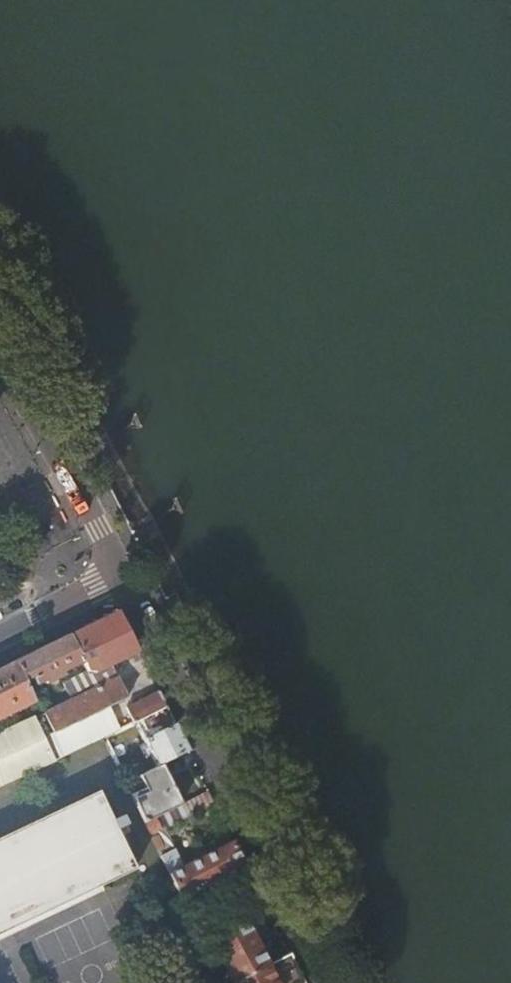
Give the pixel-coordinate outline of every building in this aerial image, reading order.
[(110,615),(124,643),(133,639),(119,610),(110,615)] [(86,662),(124,643),(110,615),(72,634),(75,639),(86,662)] [(66,672),(86,662),(75,639),(72,634),(18,660),(28,681),(36,678),(39,685),(41,684),(48,681),(49,683),(66,675),(65,672),(66,672)] [(133,639),(124,643),(86,662),(88,671),(90,675),(113,664),(139,651),(133,639)] [(18,660),(0,669),(0,720),(38,702),(28,681),(18,660)] [(88,671),(86,662),(66,672),(70,680),(88,671)] [(129,698),(113,664),(90,675),(96,689),(74,700),(47,713),(57,733),(110,708),(129,698)] [(90,675),(88,671),(70,680),(65,682),(74,700),(96,689),(90,675)] [(133,722),(165,706),(158,691),(124,707),(131,723),(133,722)] [(173,722),(165,706),(133,722),(141,737),(173,722)] [(120,729),(110,708),(57,733),(45,739),(54,760),(104,736),(120,729)] [(45,739),(36,719),(0,734),(0,785),(54,760),(45,739)] [(187,749),(173,722),(141,737),(138,739),(151,766),(160,761),(187,749)] [(193,761),(187,749),(160,761),(166,774),(193,761)] [(166,774),(160,761),(151,766),(132,776),(141,792),(133,795),(147,823),(156,819),(160,815),(171,810),(182,804),(166,774)] [(214,805),(206,791),(182,804),(171,810),(178,824),(214,805)] [(0,843),(0,932),(136,868),(101,795),(0,843)] [(171,810),(160,815),(167,830),(178,824),(171,810)] [(169,846),(160,851),(163,855),(176,849),(167,830),(160,815),(156,819),(169,846)] [(156,819),(147,823),(160,851),(169,846),(156,819)] [(248,868),(235,842),(185,868),(172,874),(184,899),(248,868)] [(176,849),(163,855),(172,874),(185,868),(176,849)] [(270,966),(246,917),(202,936),(225,982),(236,982),(270,966)] [(288,957),(270,966),(278,982),(302,982),(288,957)] [(270,966),(236,982),(278,982),(270,966)]
